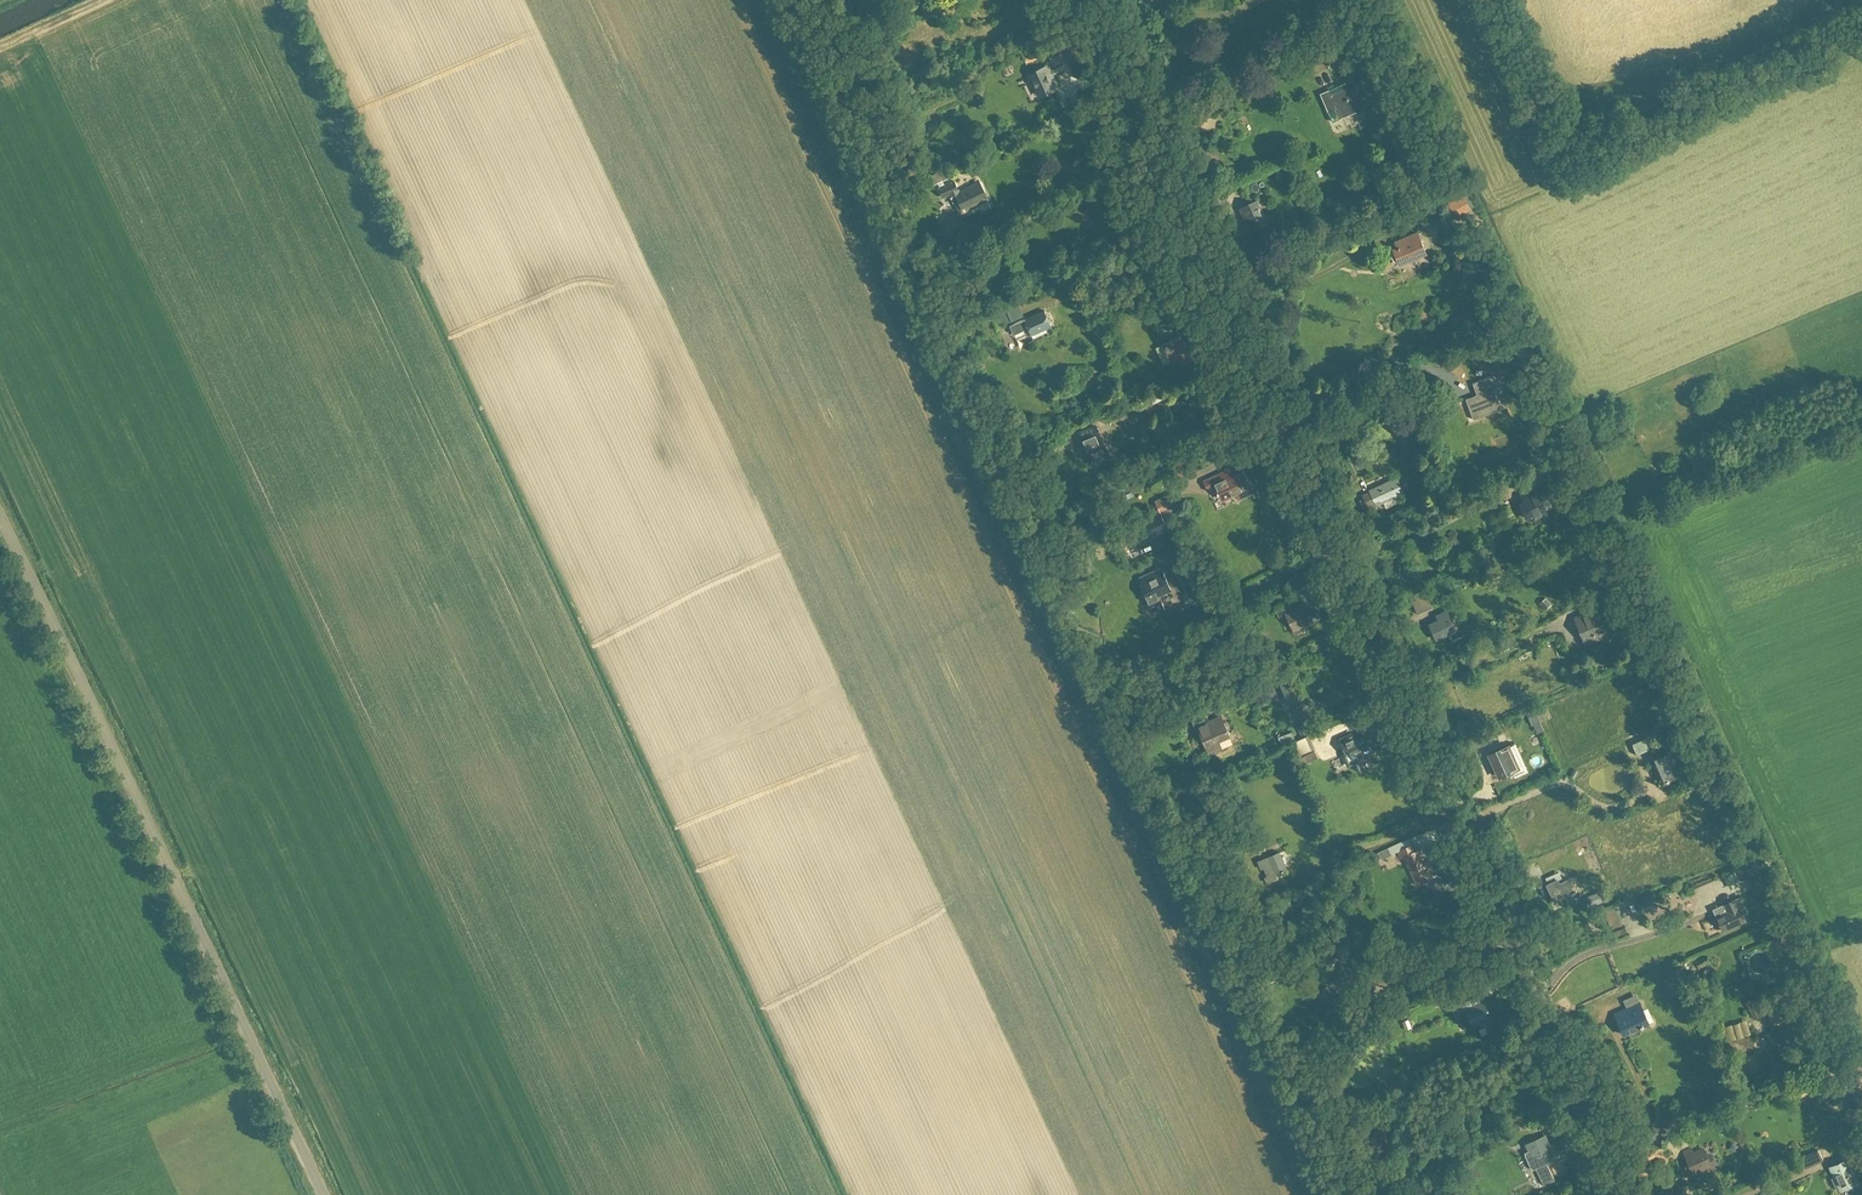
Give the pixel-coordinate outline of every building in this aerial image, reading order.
[(1357,36),(1354,28),(1344,32),(1347,40),(1357,36)] [(1044,67),(1030,74),(1041,96),(1054,90),(1044,67)] [(1332,95),(1330,90),(1320,94),(1328,113),(1337,109),(1340,118),(1364,108),(1361,101),(1369,97),(1362,83),(1355,86),(1353,81),(1341,86),(1343,90),(1332,95)] [(913,167),(901,173),(905,181),(917,176),(913,167)] [(931,186),(951,177),(947,169),(928,178),(931,186)] [(974,186),(959,193),(954,181),(937,189),(942,199),(950,195),(954,204),(959,201),(963,210),(986,199),(979,184),(980,183),(978,180),(973,182),(974,186)] [(1463,194),(1447,203),(1456,219),(1471,210),(1470,208),(1474,206),(1467,194),(1463,196),(1463,194)] [(1099,195),(1084,202),(1094,224),(1112,216),(1109,211),(1107,212),(1099,195)] [(1258,200),(1242,207),(1251,231),(1268,225),(1258,200)] [(1397,262),(1398,265),(1425,254),(1416,232),(1393,242),(1395,246),(1391,248),(1392,252),(1390,253),(1389,255),(1392,262),(1395,263),(1397,262)] [(905,252),(898,254),(902,264),(921,257),(917,245),(904,249),(905,252)] [(1492,269),(1490,256),(1476,259),(1479,272),(1492,269)] [(1387,280),(1396,277),(1392,269),(1384,272),(1387,280)] [(1472,284),(1469,272),(1464,273),(1467,285),(1472,284)] [(1018,306),(997,314),(1002,326),(1023,317),(1018,306)] [(1051,327),(1044,311),(1011,325),(1014,333),(1023,330),(1024,331),(1026,329),(1026,328),(1028,327),(1031,335),(1051,327)] [(1465,315),(1454,319),(1457,330),(1469,326),(1467,321),(1468,321),(1467,318),(1466,318),(1465,315)] [(1170,341),(1164,344),(1172,362),(1177,359),(1182,368),(1193,363),(1181,336),(1172,340),(1172,339),(1170,340),(1170,341)] [(1158,361),(1165,358),(1160,339),(1153,341),(1158,361)] [(1459,376),(1472,372),(1471,367),(1458,370),(1459,376)] [(1492,390),(1497,388),(1493,376),(1473,383),(1477,395),(1466,399),(1474,421),(1501,410),(1492,390)] [(1107,445),(1106,446),(1102,436),(1085,443),(1093,464),(1112,457),(1107,445)] [(1550,466),(1556,480),(1568,475),(1565,470),(1573,467),(1569,457),(1550,466)] [(1014,459),(1002,465),(1007,478),(1020,473),(1014,459)] [(1181,479),(1196,472),(1190,460),(1187,461),(1186,459),(1179,462),(1180,465),(1175,467),(1181,479)] [(1204,482),(1208,490),(1216,487),(1222,500),(1249,487),(1243,474),(1235,478),(1231,469),(1204,482)] [(1545,481),(1539,469),(1531,473),(1536,485),(1545,481)] [(1397,479),(1369,492),(1362,496),(1370,513),(1377,509),(1376,506),(1383,502),(1386,509),(1401,502),(1398,496),(1404,493),(1397,479)] [(1350,482),(1354,492),(1360,490),(1356,480),(1350,482)] [(1520,505),(1526,520),(1532,517),(1535,524),(1549,518),(1542,500),(1547,498),(1542,487),(1531,492),(1533,499),(1520,505)] [(1172,496),(1170,493),(1154,501),(1160,513),(1161,514),(1177,506),(1176,505),(1172,496)] [(1161,514),(1160,513),(1139,524),(1146,540),(1168,529),(1161,514)] [(1294,524),(1290,516),(1282,520),(1286,528),(1294,524)] [(1126,546),(1140,539),(1133,526),(1120,532),(1126,546)] [(1157,578),(1140,585),(1142,589),(1141,592),(1143,596),(1146,597),(1148,601),(1171,590),(1161,567),(1153,570),(1157,578)] [(1421,577),(1408,581),(1412,592),(1425,588),(1421,577)] [(1546,597),(1540,603),(1545,609),(1552,603),(1546,597)] [(1286,615),(1294,630),(1313,621),(1305,605),(1292,611),(1289,605),(1276,611),(1279,618),(1286,615)] [(1597,610),(1575,619),(1586,644),(1598,640),(1596,635),(1605,632),(1597,610)] [(1438,621),(1430,625),(1437,640),(1456,631),(1446,611),(1436,616),(1438,621)] [(1640,634),(1639,631),(1636,629),(1633,630),(1631,633),(1632,636),(1635,638),(1638,637),(1640,634)] [(1641,646),(1628,652),(1632,660),(1637,657),(1636,656),(1644,653),(1641,646)] [(1588,665),(1575,671),(1578,680),(1592,674),(1588,665)] [(1265,688),(1282,680),(1279,672),(1261,679),(1265,688)] [(1531,727),(1551,718),(1545,704),(1525,712),(1531,727)] [(1200,734),(1206,747),(1230,737),(1224,723),(1214,728),(1211,721),(1209,722),(1206,714),(1191,721),(1195,729),(1198,728),(1200,733),(1200,734)] [(1302,756),(1314,750),(1308,735),(1315,732),(1311,721),(1297,727),(1302,738),(1296,741),(1302,756)] [(1280,744),(1294,739),(1291,731),(1277,737),(1280,744)] [(1351,734),(1339,740),(1346,755),(1351,753),(1354,761),(1372,752),(1368,745),(1370,744),(1366,737),(1355,742),(1351,734)] [(1637,756),(1649,750),(1644,739),(1632,744),(1637,756)] [(1521,769),(1510,744),(1487,754),(1498,779),(1510,773),(1521,769)] [(1331,763),(1342,760),(1340,751),(1329,753),(1331,763)] [(1653,759),(1664,784),(1678,778),(1667,753),(1653,759)] [(1406,858),(1417,885),(1431,880),(1418,850),(1415,852),(1412,844),(1410,845),(1408,840),(1388,848),(1391,854),(1398,851),(1402,860),(1406,858)] [(1277,879),(1275,874),(1287,869),(1280,852),(1258,862),(1261,870),(1264,869),(1267,877),(1264,878),(1267,884),(1277,879)] [(1724,877),(1730,890),(1741,885),(1735,872),(1724,877)] [(1573,894),(1576,893),(1569,879),(1559,884),(1558,880),(1547,885),(1553,899),(1564,895),(1566,899),(1574,896),(1573,894)] [(1601,891),(1586,898),(1591,908),(1606,901),(1601,891)] [(1716,917),(1723,932),(1746,922),(1736,900),(1726,904),(1729,911),(1716,917)] [(1251,909),(1247,902),(1240,905),(1245,913),(1251,909)] [(1679,982),(1687,979),(1684,973),(1677,976),(1679,982)] [(1378,1003),(1383,1014),(1398,1007),(1392,995),(1378,1003)] [(1753,999),(1745,1002),(1754,1020),(1761,1016),(1753,999)] [(1779,1009),(1785,1022),(1780,1025),(1780,1026),(1774,1029),(1783,1046),(1792,1041),(1794,1044),(1798,1046),(1805,1042),(1807,1038),(1801,1026),(1797,1028),(1793,1018),(1791,1015),(1796,1013),(1795,1011),(1798,1010),(1794,1001),(1779,1009)] [(1493,1021),(1484,1002),(1469,1009),(1466,1003),(1452,1009),(1458,1021),(1460,1020),(1465,1029),(1485,1019),(1487,1024),(1493,1021)] [(1640,1002),(1614,1014),(1624,1036),(1649,1024),(1640,1002)] [(1402,1023),(1406,1031),(1412,1029),(1408,1020),(1402,1023)] [(1724,1108),(1719,1111),(1722,1117),(1727,1114),(1724,1108)] [(1861,1142),(1861,1137),(1861,1134),(1848,1140),(1851,1147),(1861,1142)] [(1526,1145),(1529,1152),(1525,1153),(1533,1171),(1556,1160),(1545,1136),(1526,1145)] [(1813,1166),(1832,1157),(1827,1145),(1808,1154),(1813,1166)] [(1691,1150),(1684,1153),(1694,1174),(1710,1166),(1703,1150),(1693,1155),(1691,1150)] [(1850,1153),(1839,1158),(1841,1163),(1830,1168),(1835,1178),(1832,1179),(1838,1191),(1841,1190),(1841,1191),(1858,1183),(1850,1166),(1855,1164),(1850,1153)] [(1443,1162),(1435,1165),(1441,1180),(1449,1177),(1443,1162)]
